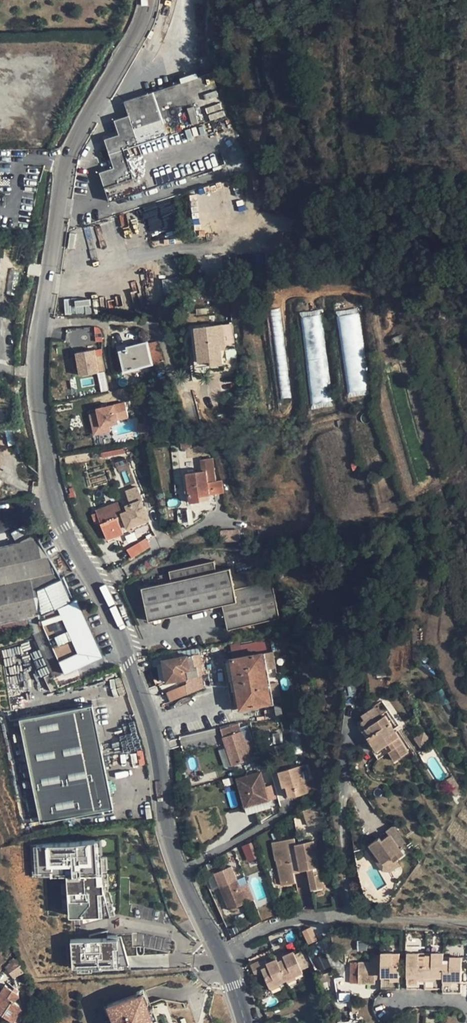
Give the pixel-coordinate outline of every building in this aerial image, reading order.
[(105,139),(110,153),(211,121),(225,116),(211,73),(125,101),(129,115),(115,120),(119,134),(105,139)] [(225,164),(211,121),(110,153),(114,167),(100,172),(110,201),(225,164)] [(179,227),(171,197),(142,205),(150,235),(179,227)] [(90,312),(89,299),(64,301),(65,314),(90,312)] [(369,394),(358,313),(348,315),(348,318),(340,320),(350,397),(369,394)] [(225,348),(225,343),(223,326),(223,325),(196,328),(200,367),(223,364),(221,349),(225,348)] [(225,343),(233,342),(231,325),(223,326),(225,343)] [(157,341),(147,343),(152,364),(163,361),(157,341)] [(120,352),(125,371),(152,364),(147,343),(128,347),(129,350),(120,352)] [(75,352),(77,376),(99,374),(101,391),(106,390),(102,349),(75,352)] [(91,436),(110,434),(109,423),(128,421),(126,405),(89,408),(91,436)] [(190,438),(182,439),(184,450),(192,449),(190,438)] [(200,496),(208,495),(222,493),(221,480),(215,481),(212,458),(200,460),(202,471),(187,473),(191,502),(201,500),(200,496)] [(97,510),(97,512),(101,522),(108,539),(123,534),(122,532),(129,529),(126,524),(120,526),(116,517),(122,514),(117,502),(97,510)] [(95,524),(101,522),(97,512),(92,514),(95,524)] [(29,522),(15,530),(21,541),(35,533),(29,522)] [(240,541),(239,531),(221,532),(222,542),(240,541)] [(0,546),(0,633),(44,623),(45,629),(41,632),(44,640),(43,640),(48,651),(54,649),(65,672),(103,655),(77,597),(73,599),(63,577),(61,578),(35,533),(21,541),(0,546)] [(144,552),(141,544),(128,550),(132,558),(144,552)] [(169,571),(171,581),(142,588),(149,621),(223,605),(228,629),(279,618),(271,582),(235,589),(230,569),(216,572),(214,561),(169,571)] [(290,653),(287,638),(282,638),(284,654),(290,653)] [(280,700),(273,652),(224,660),(233,709),(241,707),(241,708),(268,704),(271,703),(271,702),(280,700)] [(163,660),(164,662),(166,678),(167,681),(186,678),(186,677),(188,677),(202,674),(203,674),(200,654),(183,657),(163,660)] [(203,687),(202,679),(189,681),(189,683),(190,692),(203,687)] [(189,683),(166,692),(169,701),(190,692),(189,683)] [(271,703),(268,704),(271,720),(283,720),(280,700),(271,702),(271,703)] [(92,703),(67,709),(108,808),(114,807),(92,703)] [(385,714),(379,705),(374,708),(380,717),(385,714)] [(108,808),(67,709),(19,719),(39,822),(108,808)] [(377,752),(385,746),(389,744),(393,750),(390,752),(395,761),(407,753),(384,717),(369,726),(365,719),(359,723),(367,738),(377,752)] [(221,729),(224,737),(246,730),(252,729),(250,723),(239,724),(236,725),(236,724),(221,729)] [(233,765),(253,758),(249,747),(251,746),(246,730),(224,737),(233,765)] [(307,793),(304,782),(300,768),(300,766),(279,772),(284,787),(287,786),(290,798),(307,793)] [(307,766),(300,768),(304,782),(311,780),(307,766)] [(237,780),(245,809),(269,802),(262,773),(237,780)] [(245,809),(247,815),(271,809),(269,802),(245,809)] [(381,841),(379,838),(368,846),(382,864),(390,859),(392,862),(403,855),(401,851),(406,847),(392,829),(387,832),(389,836),(381,841)] [(387,832),(379,838),(381,841),(389,836),(387,832)] [(294,872),(301,871),(295,845),(294,838),(272,843),(275,861),(277,861),(281,860),(282,866),(278,866),(282,886),(296,883),(294,872)] [(105,920),(100,841),(32,845),(35,880),(70,878),(72,921),(105,920)] [(321,871),(320,871),(316,872),(315,867),(319,867),(314,841),(295,845),(301,871),(308,869),(312,890),(325,887),(321,871)] [(378,867),(382,864),(368,846),(364,848),(378,867)] [(227,854),(227,855),(230,862),(236,860),(233,851),(227,854)] [(231,865),(230,862),(227,855),(221,858),(223,864),(225,868),(231,865)] [(213,868),(214,872),(225,868),(223,864),(213,868)] [(225,868),(214,872),(229,910),(247,903),(240,887),(231,865),(225,868)] [(248,885),(240,887),(247,903),(254,900),(248,885)] [(317,939),(311,927),(303,931),(309,943),(317,939)] [(119,965),(116,938),(69,942),(71,969),(119,965)] [(277,958),(287,979),(302,972),(293,951),(283,955),(282,952),(276,955),(277,958)] [(399,987),(399,955),(394,955),(392,952),(381,952),(381,955),(381,976),(381,987),(399,987)] [(420,956),(420,953),(407,952),(406,987),(425,987),(425,956),(420,956)] [(442,960),(442,957),(442,953),(432,953),(431,956),(425,956),(425,987),(442,988),(442,960)] [(375,976),(381,976),(381,955),(374,955),(374,962),(350,962),(350,983),(375,983),(375,976)] [(461,957),(449,957),(449,960),(442,960),(442,988),(442,992),(460,992),(461,957)] [(270,987),(287,979),(277,958),(268,962),(266,959),(259,962),(270,987)] [(344,977),(335,979),(339,1001),(348,1000),(344,977)] [(7,981),(5,984),(16,991),(18,988),(7,981)] [(20,1004),(14,1000),(18,992),(16,991),(5,984),(0,992),(0,1012),(11,1019),(20,1004)] [(132,1009),(152,1008),(150,984),(118,987),(118,992),(113,992),(113,998),(119,997),(120,1014),(132,1013),(132,1009)] [(71,999),(90,998),(90,988),(71,989),(71,999)] [(21,1009),(20,1004),(11,1019),(14,1021),(21,1009)] [(96,1015),(96,1022),(104,1022),(103,1015),(96,1015)]
